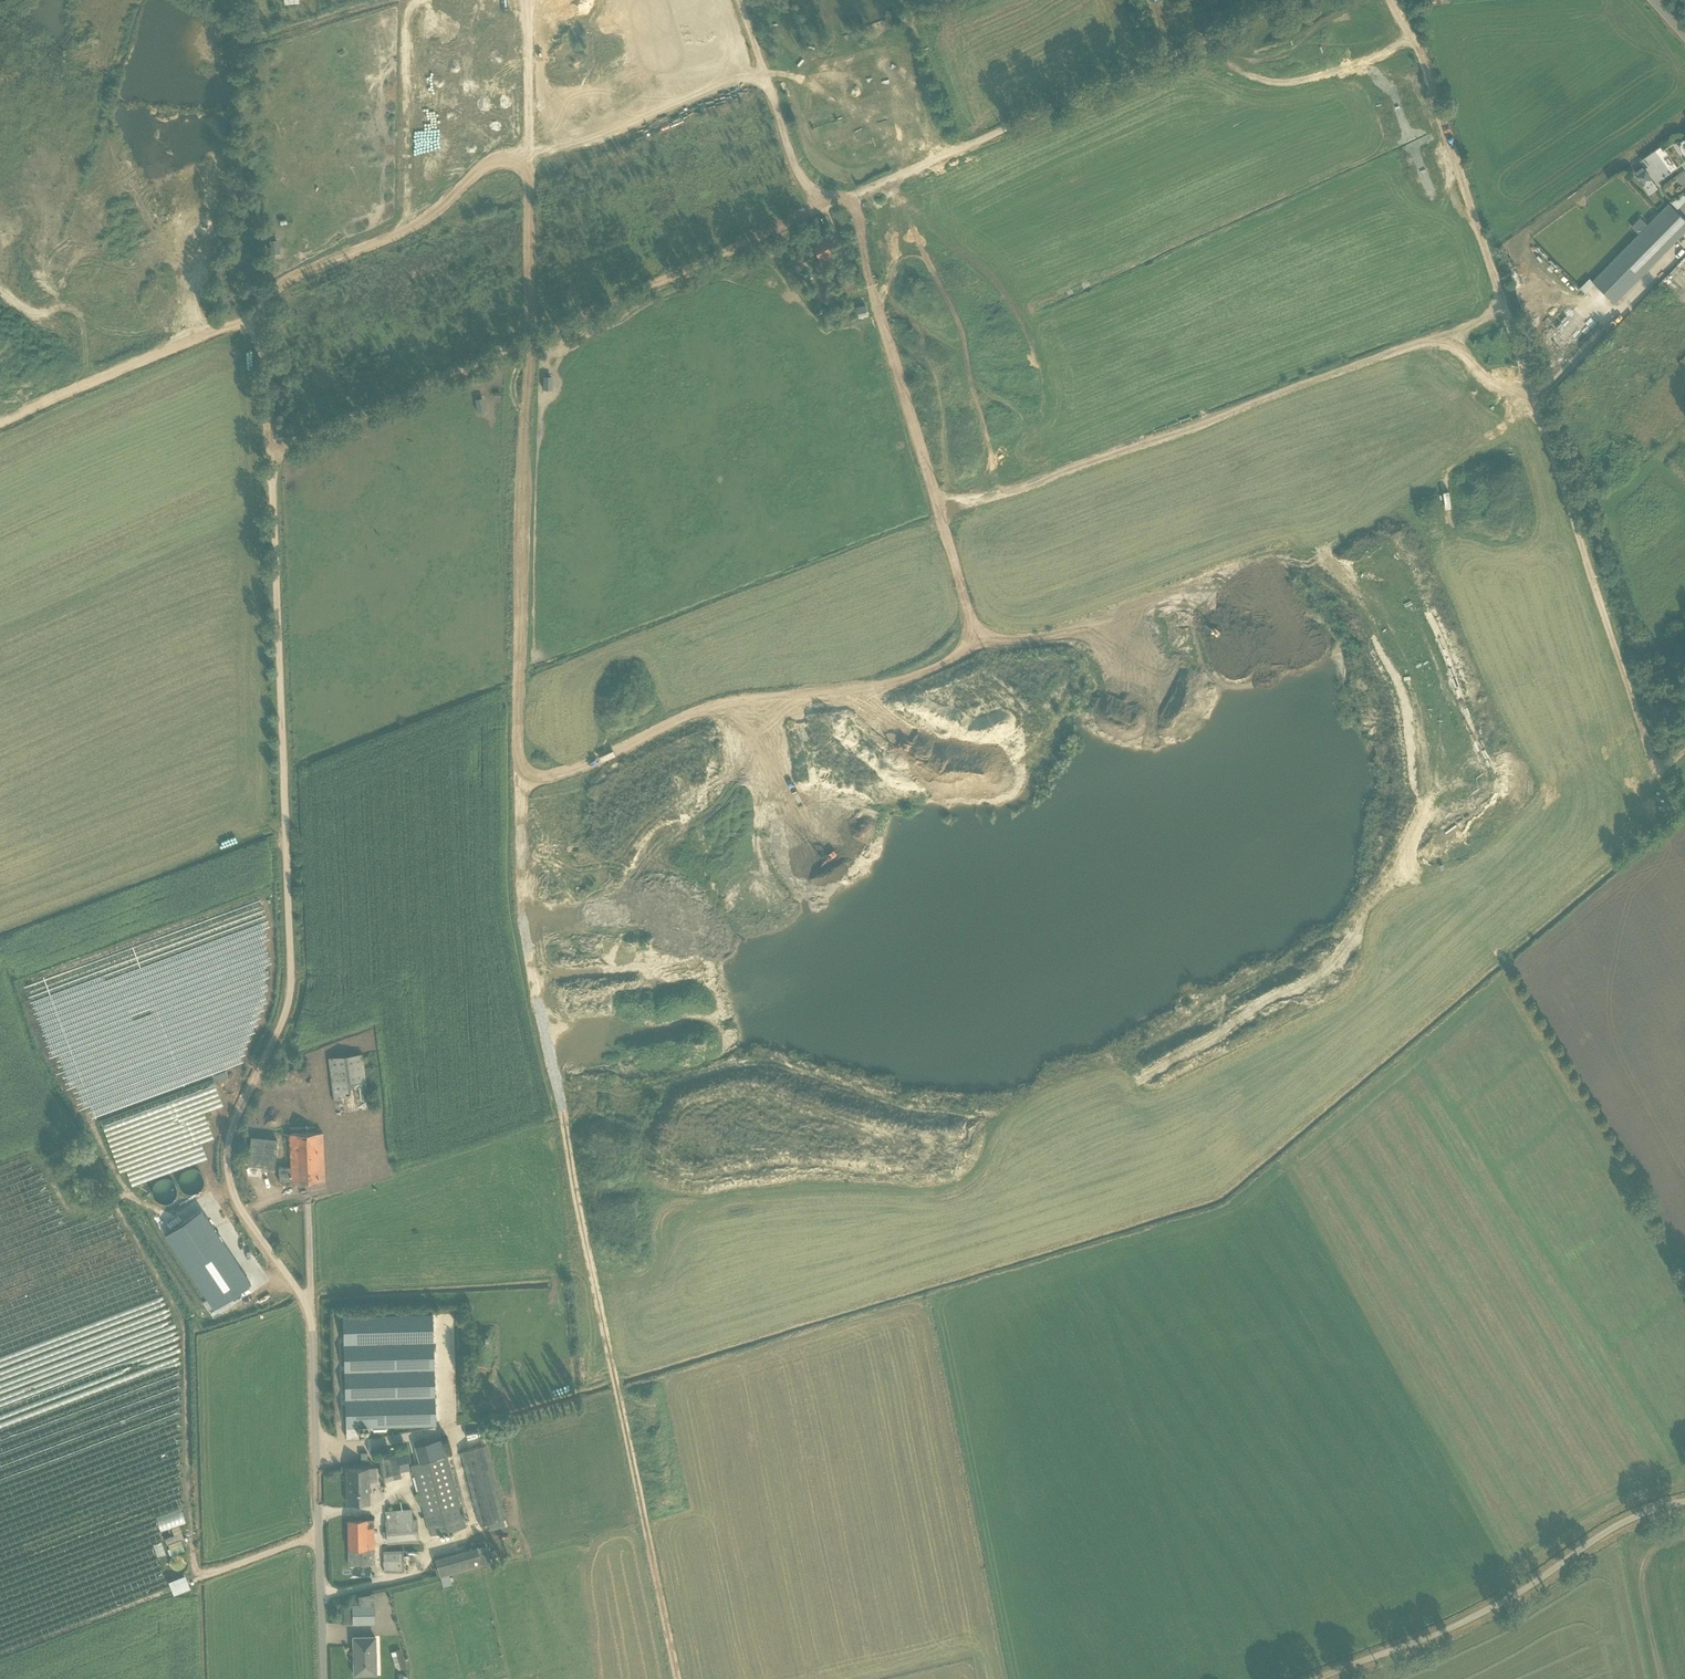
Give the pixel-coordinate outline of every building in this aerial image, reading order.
[(1589,284),(1613,308),(1684,238),(1684,223),(1668,206),(1648,226),(1642,221),(1634,229),(1639,234),(1589,284)] [(830,235),(813,243),(824,265),(840,257),(830,235)] [(854,273),(838,278),(842,292),(859,287),(854,273)] [(1582,277),(1575,285),(1581,291),(1589,283),(1582,277)] [(833,312),(836,324),(867,316),(864,303),(833,312)] [(336,1115),(341,1155),(373,1151),(367,1098),(368,1097),(362,1053),(328,1058),(333,1102),(334,1102),(335,1115),(336,1115)] [(270,1134),(271,1167),(278,1167),(279,1181),(324,1180),(323,1141),(325,1141),(325,1134),(323,1134),(323,1132),(322,1132),(322,1129),(316,1129),(315,1122),(314,1122),(314,1112),(288,1115),(289,1133),(270,1134)] [(286,1230),(287,1214),(278,1214),(277,1229),(286,1230)] [(433,1311),(340,1313),(343,1436),(357,1436),(357,1428),(436,1426),(433,1311)] [(461,1453),(477,1514),(502,1508),(486,1446),(461,1453)] [(383,1455),(389,1474),(411,1468),(406,1449),(383,1455)] [(416,1468),(431,1527),(461,1520),(446,1460),(416,1468)] [(347,1470),(348,1502),(369,1502),(368,1483),(373,1483),(373,1469),(347,1470)] [(389,1503),(386,1529),(413,1532),(415,1505),(389,1503)] [(344,1516),(343,1558),(370,1559),(371,1516),(344,1516)] [(172,1522),(165,1525),(168,1532),(159,1535),(161,1542),(177,1535),(172,1522)] [(432,1535),(446,1532),(444,1526),(431,1529),(432,1535)] [(436,1554),(442,1581),(485,1570),(478,1543),(436,1554)] [(397,1548),(377,1548),(377,1569),(397,1568),(397,1548)] [(177,1568),(178,1556),(165,1556),(165,1568),(177,1568)] [(385,1595),(392,1633),(402,1631),(397,1605),(408,1603),(406,1596),(417,1594),(416,1589),(385,1595)] [(351,1592),(351,1616),(375,1616),(375,1592),(351,1592)] [(352,1635),(353,1673),(377,1672),(377,1635),(352,1635)]
